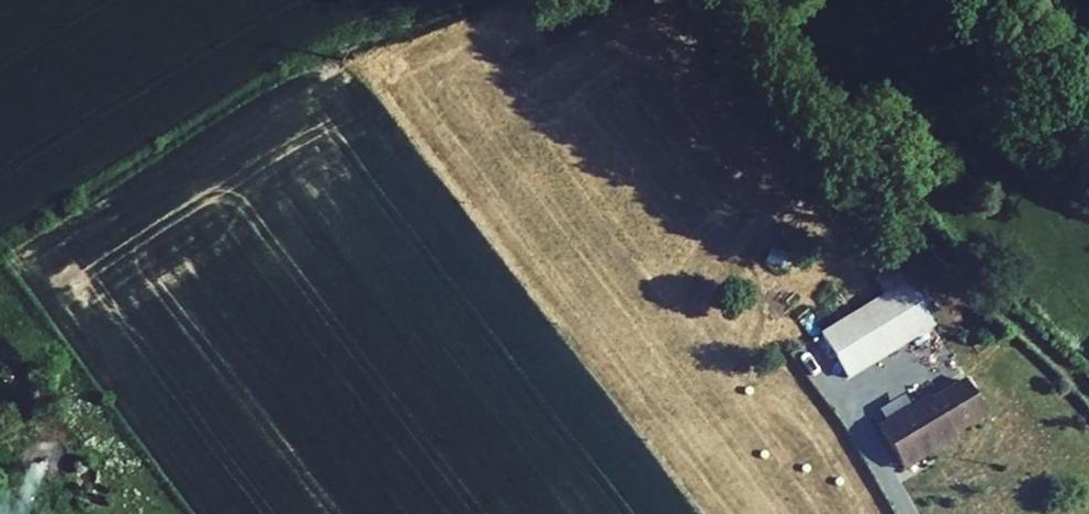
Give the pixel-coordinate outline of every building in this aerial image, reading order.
[(819,336),(848,379),(929,325),(901,279),(819,336)] [(912,378),(862,411),(889,452),(942,420),(938,414),(972,391),(950,357),(914,382),(912,378)]
